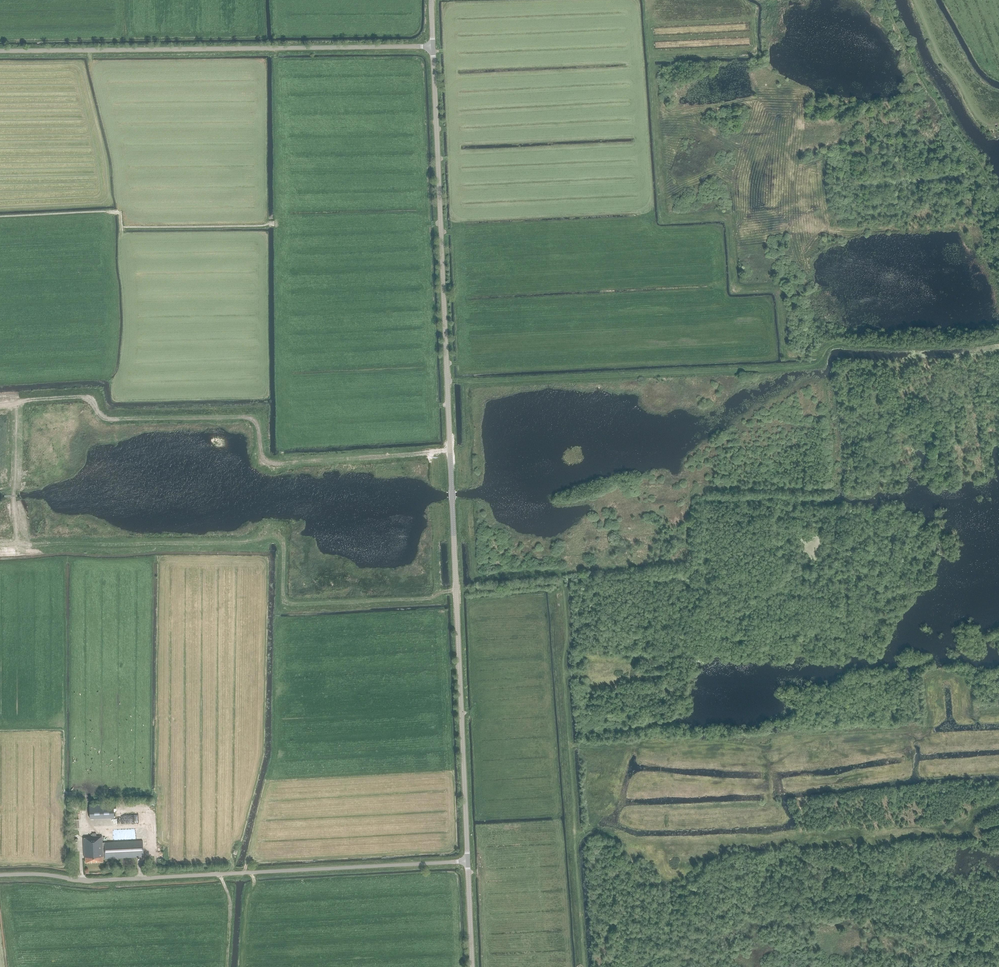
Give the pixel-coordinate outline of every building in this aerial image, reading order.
[(89,805),(89,819),(113,818),(113,804),(89,805)] [(105,859),(143,857),(142,840),(102,842),(102,836),(96,836),(96,833),(92,834),(92,836),(88,837),(88,838),(83,838),(84,857),(85,857),(85,863),(104,862),(103,857),(105,856),(105,859)]
